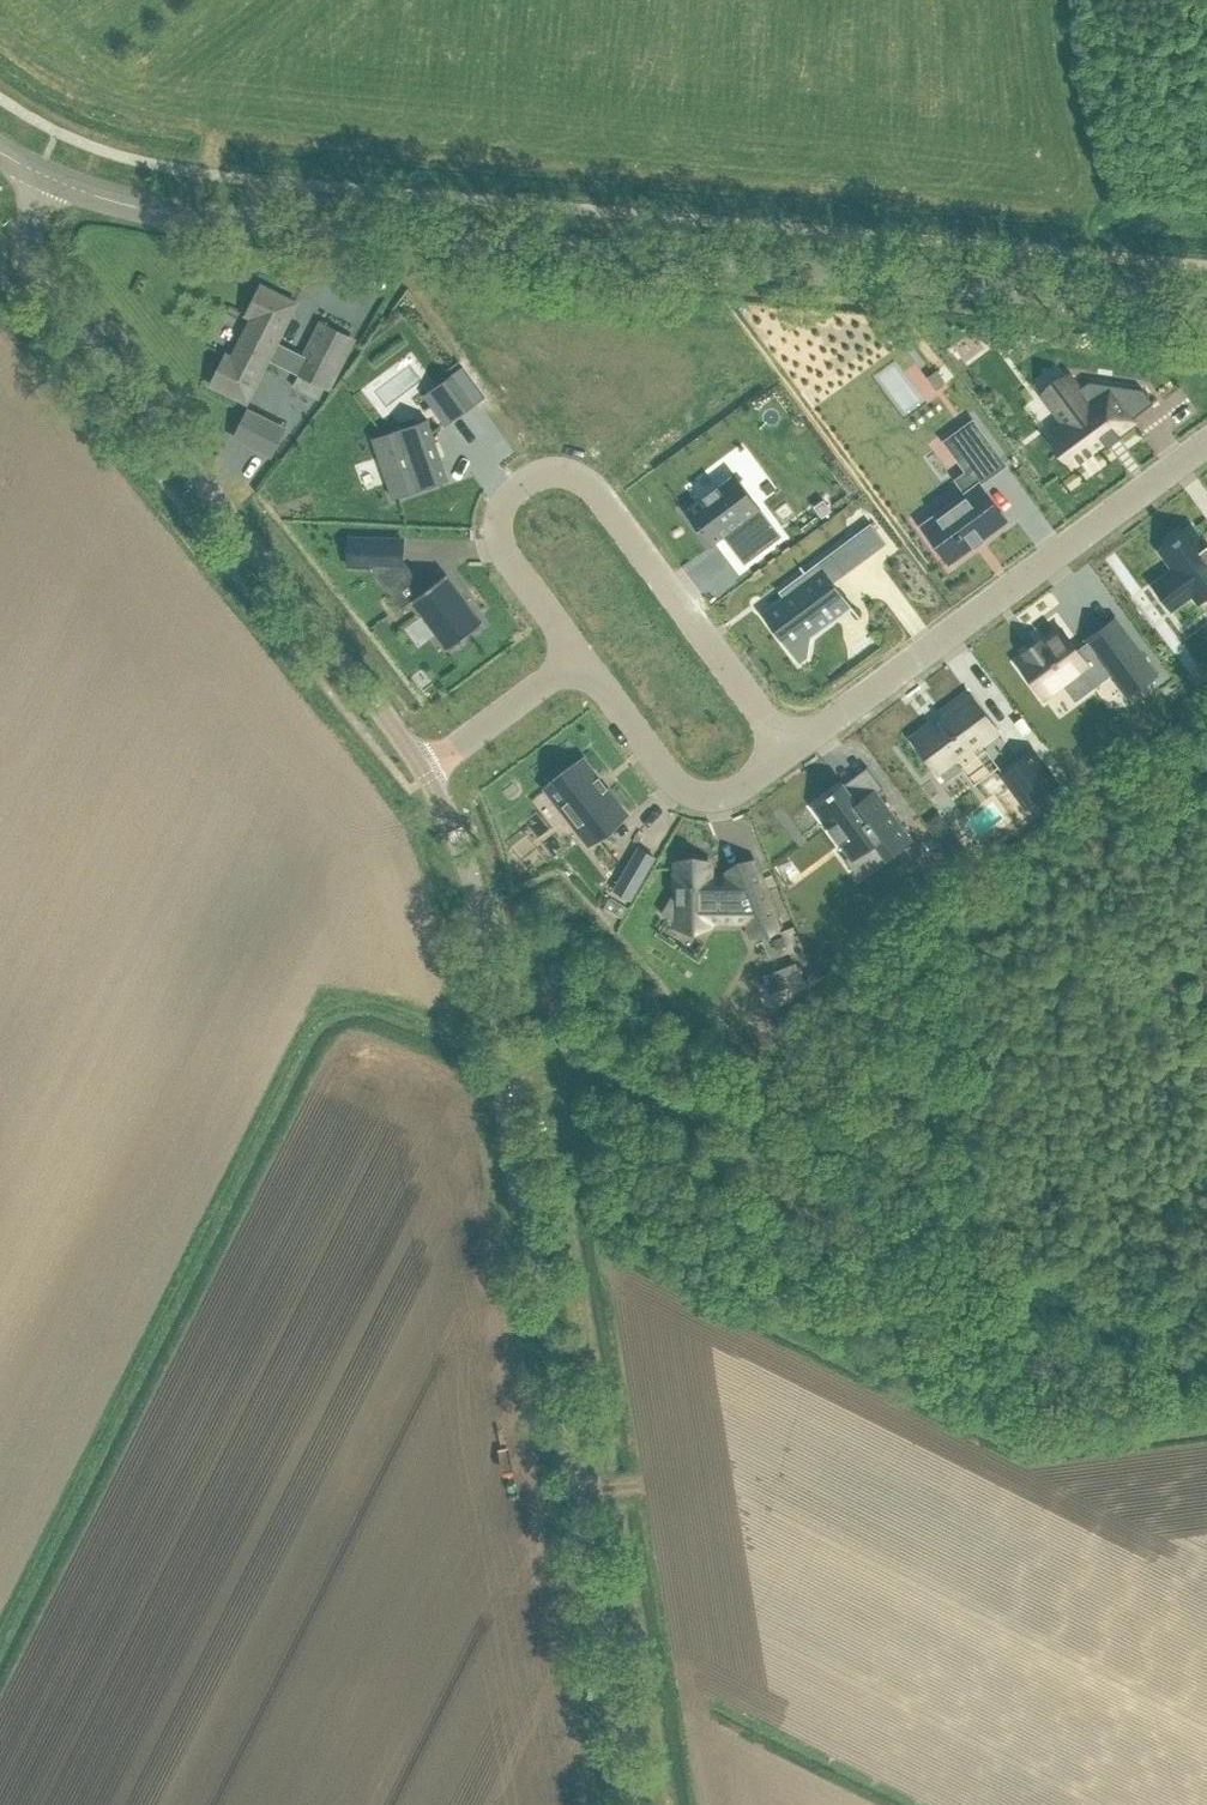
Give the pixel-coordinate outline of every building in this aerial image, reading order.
[(298,301),(281,291),(263,282),(247,313),(253,316),(233,355),(227,352),(211,382),(247,401),(298,301)] [(345,355),(353,338),(322,323),(314,339),(315,339),(296,375),(327,390),(345,355)] [(937,371),(928,377),(937,389),(946,382),(937,371)] [(1066,377),(1044,393),(1054,407),(1063,419),(1066,423),(1051,434),(1054,439),(1059,446),(1070,460),(1071,462),(1074,466),(1105,444),(1107,447),(1121,437),(1117,431),(1132,420),(1131,420),(1154,403),(1144,389),(1089,381),(1078,390),(1068,376),(1066,377)] [(440,383),(424,394),(446,425),(461,414),(440,383)] [(252,438),(250,443),(269,453),(284,425),(264,415),(261,421),(260,422),(260,423),(257,429),(252,438)] [(427,418),(372,437),(392,498),(448,480),(427,418)] [(921,524),(949,562),(1006,520),(978,483),(1005,463),(971,418),(954,431),(976,461),(964,470),(954,478),(964,492),(921,524)] [(734,473),(684,510),(711,546),(724,537),(743,522),(764,550),(767,547),(765,545),(777,536),(778,538),(782,536),(734,473)] [(829,513),(822,501),(813,507),(820,519),(829,513)] [(871,523),(857,533),(872,554),(887,544),(871,523)] [(1171,565),(1175,570),(1154,585),(1172,608),(1192,593),(1199,602),(1200,601),(1206,596),(1206,545),(1206,546),(1192,528),(1161,551),(1171,565)] [(349,537),(349,566),(372,566),(391,592),(414,575),(402,558),(402,538),(349,537)] [(781,597),(760,612),(799,665),(808,658),(811,637),(814,616),(843,595),(834,582),(822,566),(813,573),(781,597)] [(447,575),(413,602),(450,650),(484,623),(447,575)] [(1027,655),(1018,662),(1043,697),(1063,683),(1088,664),(1086,662),(1088,661),(1098,654),(1112,673),(1128,695),(1156,675),(1114,619),(1089,637),(1087,639),(1088,641),(1077,649),(1062,630),(1047,641),(1042,644),(1039,641),(1025,652),(1027,655)] [(942,717),(913,738),(928,759),(929,758),(945,781),(963,768),(957,761),(979,745),(997,731),(969,693),(940,714),(942,717)] [(1031,750),(997,775),(1024,812),(1059,786),(1031,750)] [(583,758),(545,787),(589,844),(627,815),(583,758)] [(828,797),(815,807),(829,827),(828,828),(839,843),(841,842),(850,855),(851,857),(870,843),(874,840),(886,855),(889,852),(890,854),(892,852),(891,851),(909,838),(876,794),(875,792),(858,805),(844,785),(834,793),(833,792),(832,791),(827,795),(828,797)] [(638,848),(614,889),(631,899),(655,857),(638,848)] [(677,891),(664,914),(678,923),(677,927),(712,927),(712,922),(743,922),(747,920),(753,934),(780,923),(766,887),(756,863),(730,874),(732,879),(712,879),(711,864),(677,865),(677,891)]
